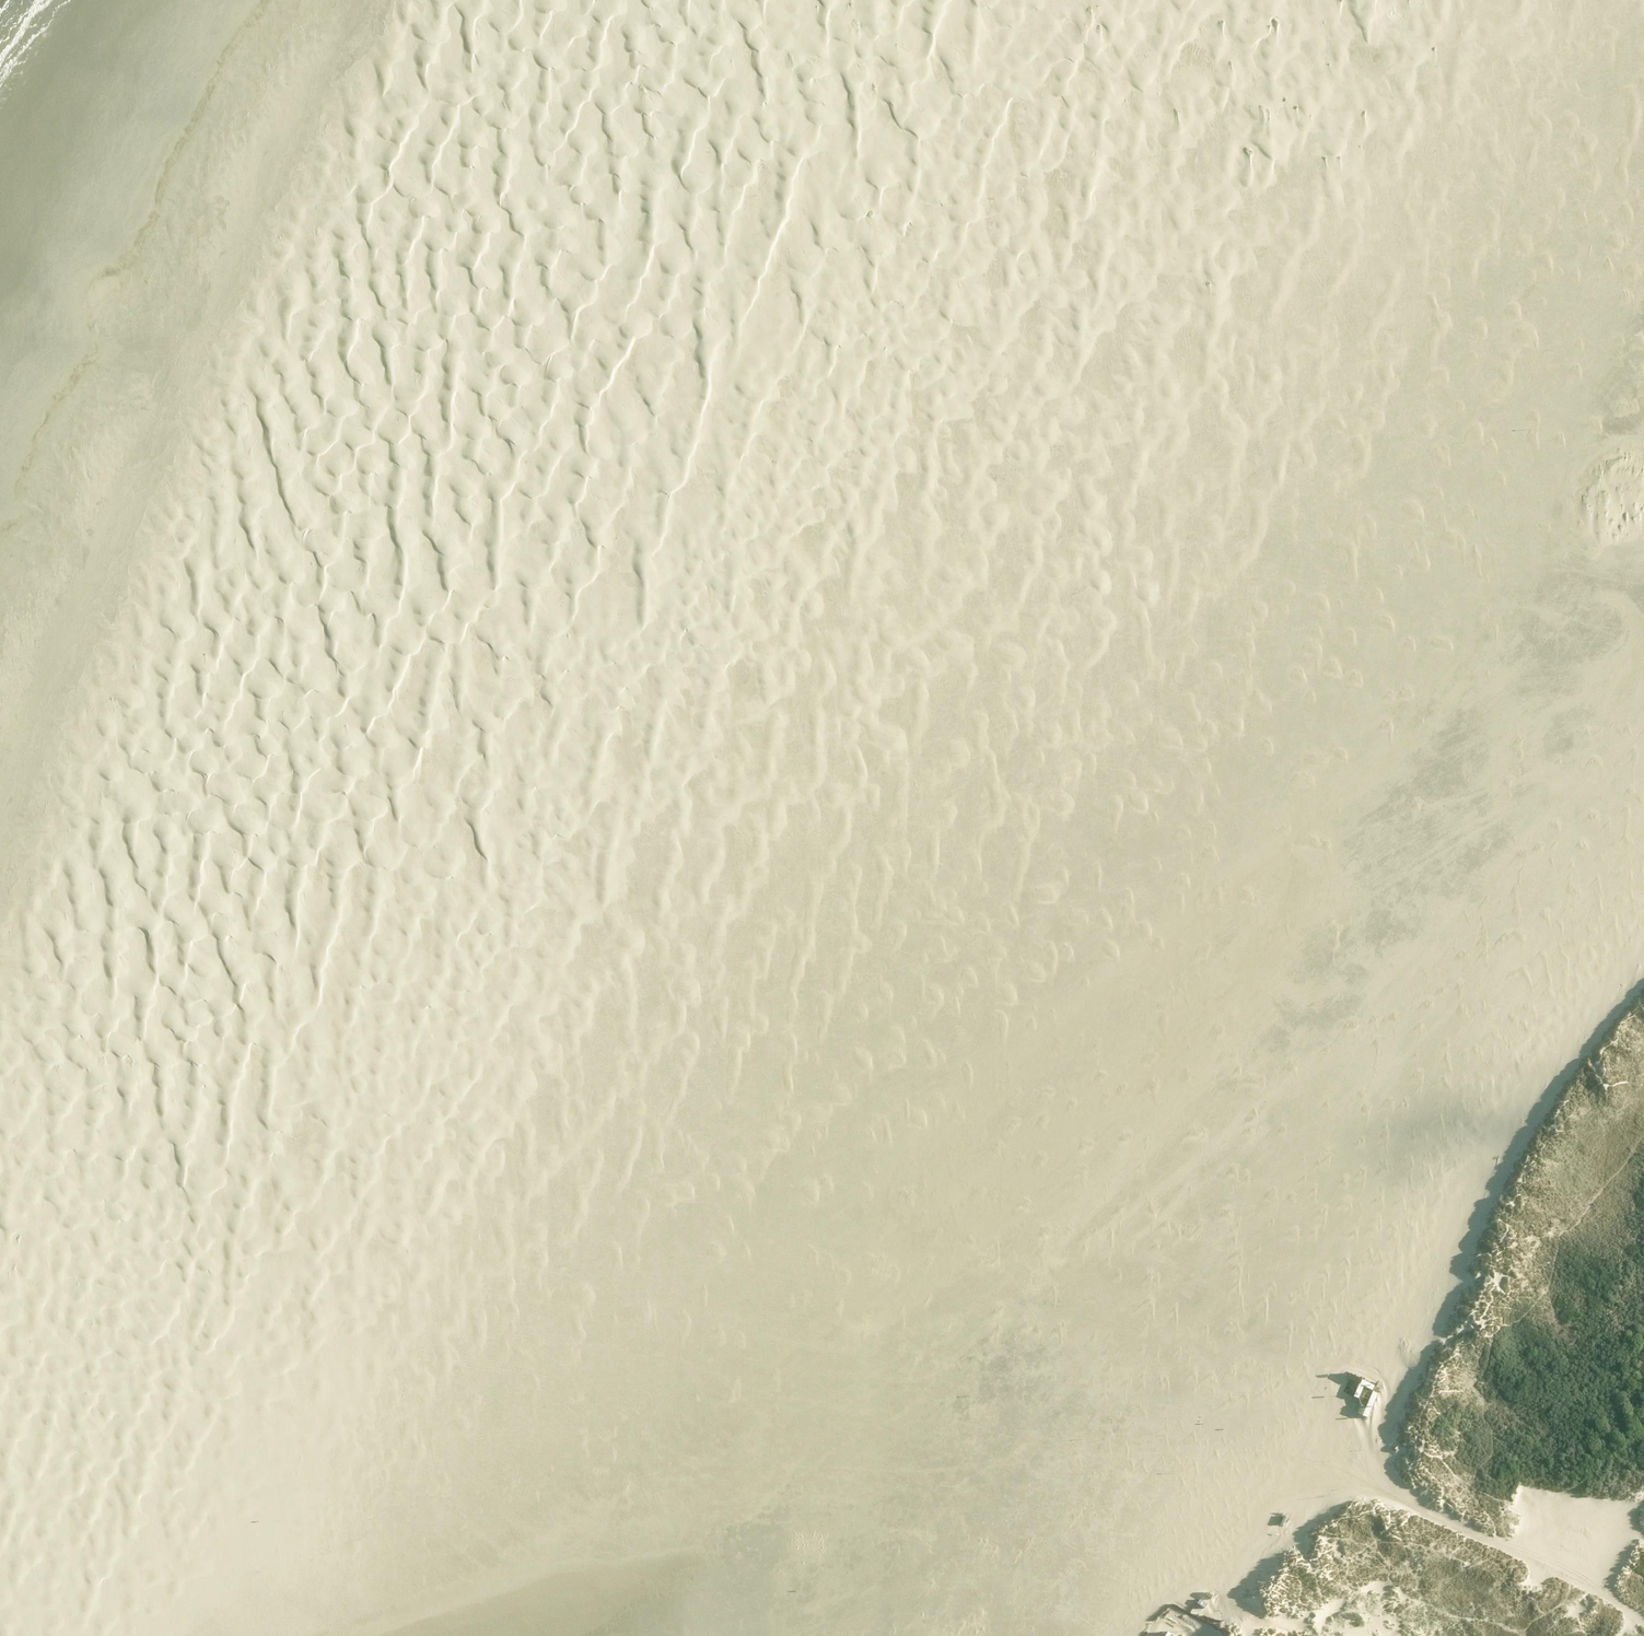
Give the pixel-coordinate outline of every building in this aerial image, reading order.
[(1370,1387),(1366,1392),(1374,1397),(1368,1409),(1377,1414),(1384,1403),(1378,1399),(1381,1393),(1370,1387)]
